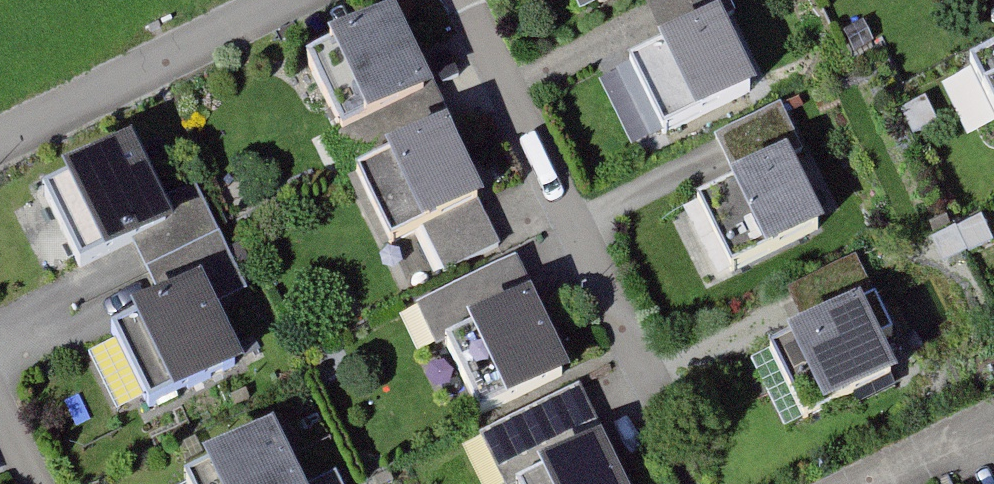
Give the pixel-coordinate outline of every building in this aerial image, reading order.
[(602,8),(619,0),(598,0),(602,8)] [(722,22),(630,66),(665,140),(757,96),(722,22)] [(394,23),(317,59),(355,140),(432,104),(394,23)] [(451,141),(366,179),(415,288),(500,250),(451,141)] [(136,152),(51,195),(89,271),(134,249),(163,306),(129,323),(173,411),(246,375),(216,316),(250,299),(198,194),(165,210),(136,152)] [(790,161),(698,205),(733,279),(825,235),(790,161)] [(53,273),(81,258),(60,219),(32,234),(53,273)] [(518,271),(433,308),(479,415),(564,378),(518,271)] [(860,301),(767,347),(804,422),(897,376),(860,301)] [(485,441),(505,483),(621,483),(581,397),(485,441)] [(190,475),(195,483),(301,483),(276,433),(190,475)] [(337,475),(318,483),(342,483),(337,475)]
